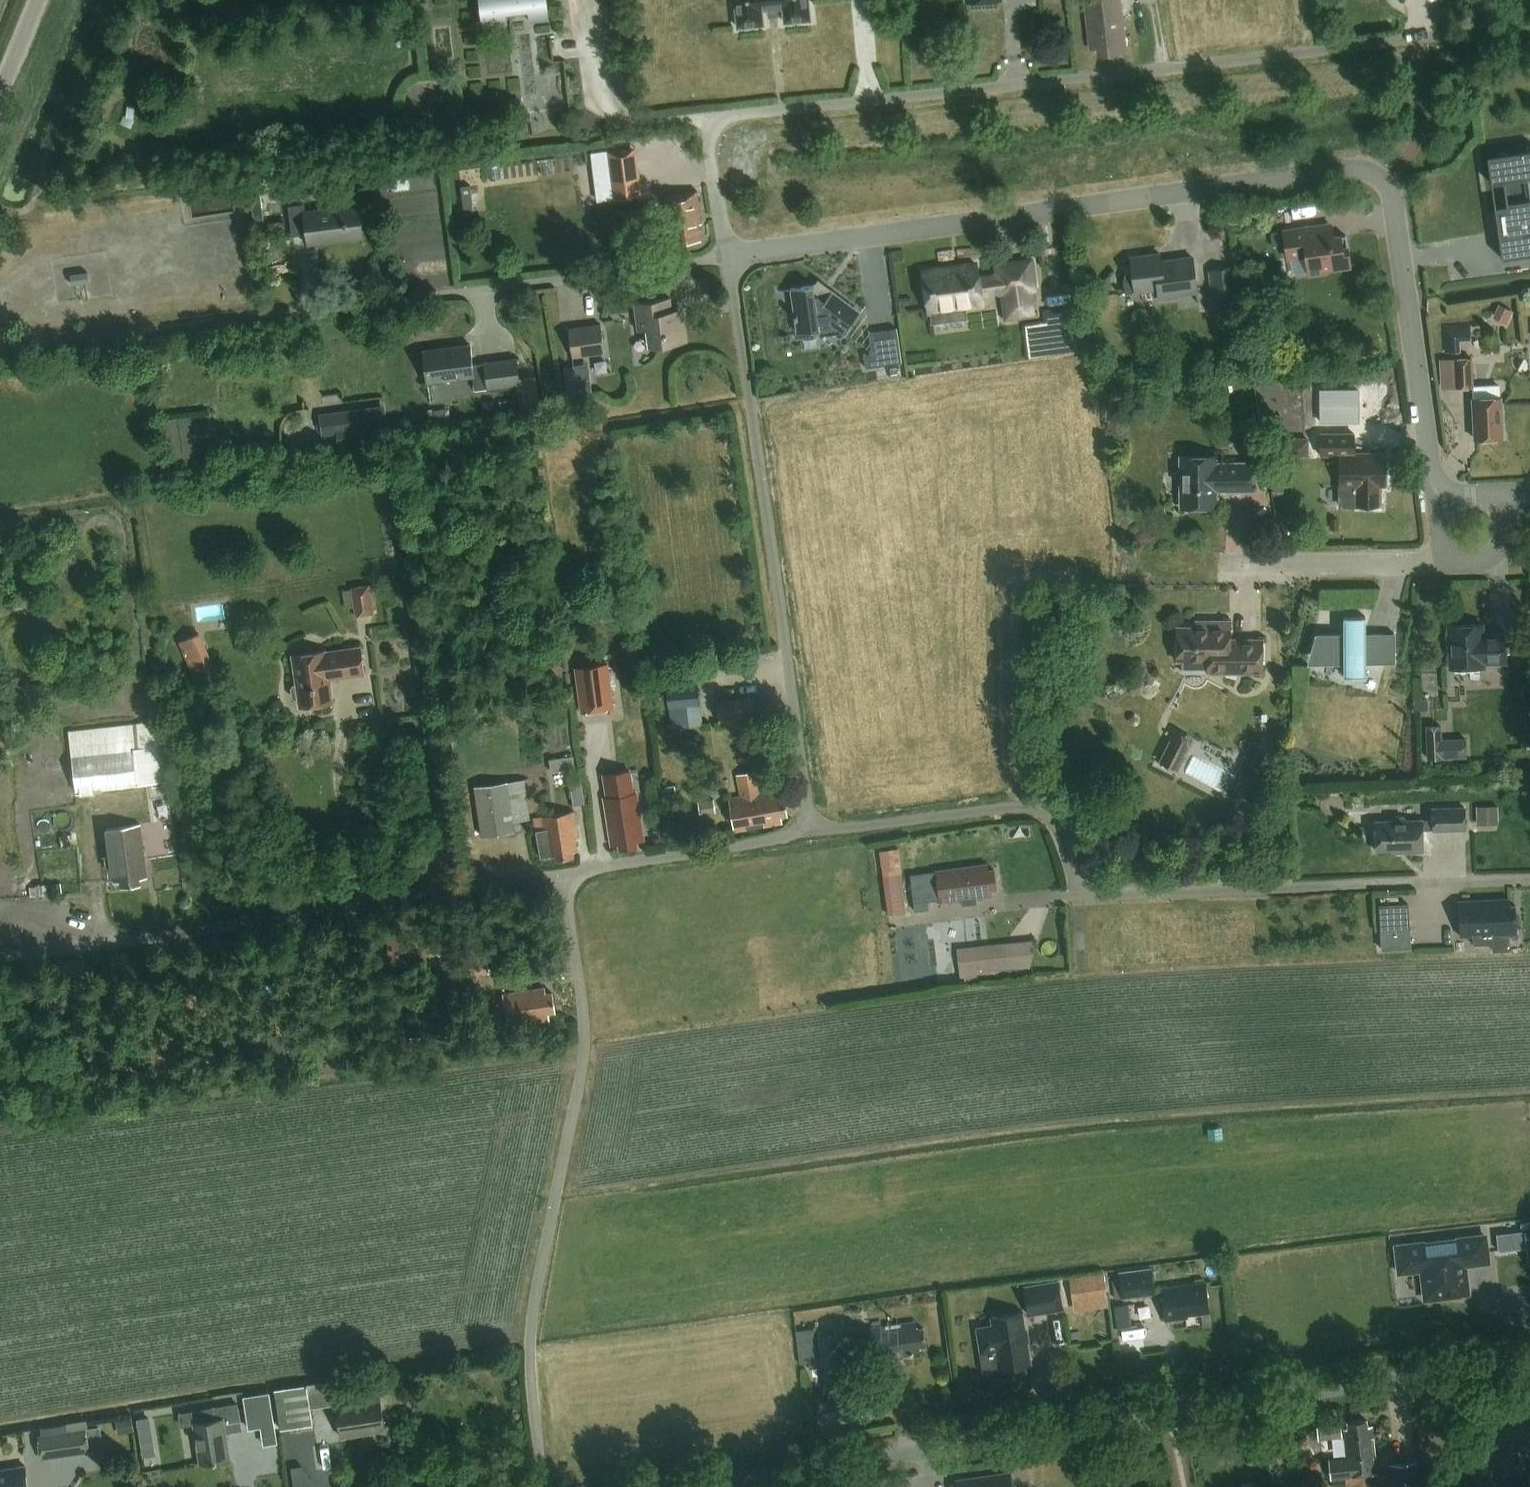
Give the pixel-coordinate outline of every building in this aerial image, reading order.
[(547,0),(480,0),(482,24),(483,29),(508,26),(507,14),(529,11),(530,23),(549,20),(547,0)] [(738,27),(764,25),(762,10),(784,8),(785,23),(810,20),(808,0),(735,0),(738,27)] [(1090,49),(1098,48),(1099,55),(1119,53),(1118,46),(1126,45),(1121,0),(1085,0),(1090,49)] [(634,146),(606,150),(613,198),(620,197),(640,194),(634,146)] [(1529,178),(1529,151),(1488,157),(1492,184),(1504,182),(1508,205),(1495,207),(1503,259),(1529,255),(1529,187),(1529,178)] [(408,176),(390,179),(392,191),(409,188),(408,176)] [(473,214),(470,186),(460,187),(464,215),(473,214)] [(235,206),(234,188),(194,190),(196,209),(235,206)] [(701,216),(698,191),(665,195),(668,220),(671,220),(674,243),(701,239),(698,217),(701,216)] [(260,195),(250,196),(254,226),(264,224),(260,195)] [(309,245),(363,238),(359,204),(305,211),(305,204),(289,206),(293,237),(307,235),(309,245)] [(1346,235),(1331,238),(1330,225),(1284,231),(1288,258),(1307,256),(1309,275),(1327,272),(1327,270),(1351,266),(1346,235)] [(1178,295),(1198,292),(1193,258),(1162,262),(1161,254),(1131,258),(1133,271),(1128,271),(1125,274),(1124,278),(1126,293),(1158,289),(1160,301),(1178,298),(1178,295)] [(1035,287),(1031,260),(996,265),(998,276),(979,279),(977,265),(923,272),(929,312),(983,304),(981,294),(1000,291),(1000,294),(1002,294),(1006,319),(1037,315),(1033,287),(1035,287)] [(1209,272),(1213,301),(1240,296),(1235,267),(1209,272)] [(87,282),(85,271),(68,273),(69,285),(87,282)] [(823,284),(791,289),(798,334),(839,328),(845,333),(860,313),(832,291),(830,293),(823,287),(823,284)] [(670,298),(635,303),(638,331),(648,330),(650,347),(687,342),(684,319),(673,320),(670,298)] [(1499,304),(1493,317),(1507,324),(1514,311),(1499,304)] [(571,357),(604,354),(601,324),(568,327),(571,357)] [(1441,325),(1441,341),(1459,341),(1470,341),(1470,325),(1441,325)] [(872,353),(864,354),(866,367),(902,362),(897,329),(869,332),(872,353)] [(470,345),(423,351),(428,383),(474,377),(476,390),(520,384),(517,359),(485,363),(485,364),(473,365),(470,345)] [(1455,359),(1456,388),(1472,388),(1471,359),(1455,359)] [(900,367),(892,368),(894,378),(901,377),(900,367)] [(591,378),(575,380),(577,394),(593,392),(591,378)] [(542,407),(542,381),(525,381),(525,408),(542,407)] [(518,393),(512,394),(515,415),(521,414),(518,393)] [(1473,399),(1475,439),(1503,438),(1501,397),(1473,399)] [(367,445),(365,432),(388,429),(385,405),(319,414),(322,436),(337,434),(339,449),(367,445)] [(1255,417),(1240,419),(1243,432),(1258,429),(1255,417)] [(1355,454),(1354,434),(1321,434),(1321,455),(1340,455),(1341,506),(1379,506),(1379,486),(1385,486),(1385,454),(1355,454)] [(1297,438),(1298,456),(1309,456),(1309,438),(1297,438)] [(1252,491),(1252,463),(1217,463),(1217,456),(1181,457),(1181,507),(1217,507),(1217,492),(1252,491)] [(155,474),(146,475),(148,486),(157,485),(159,485),(157,473),(155,474)] [(373,612),(369,582),(350,585),(350,587),(342,588),(344,605),(353,604),(354,615),(373,612)] [(1395,664),(1395,634),(1366,634),(1366,617),(1344,617),(1344,634),(1318,634),(1318,636),(1320,636),(1320,664),(1344,664),(1344,676),(1366,676),(1366,664),(1395,664)] [(1208,670),(1208,673),(1263,673),(1263,640),(1231,640),(1231,622),(1213,621),(1213,627),(1177,627),(1177,661),(1182,661),(1182,670),(1208,670)] [(1449,626),(1451,669),(1484,667),(1484,664),(1507,663),(1506,633),(1490,634),(1490,637),(1482,638),(1482,625),(1449,626)] [(293,656),(296,675),(297,685),(294,686),(292,689),(293,697),(296,700),(299,699),(301,707),(332,703),(329,679),(364,674),(361,648),(325,653),(325,651),(293,656)] [(207,650),(186,658),(193,675),(214,667),(207,650)] [(613,711),(608,665),(575,669),(575,670),(580,715),(613,711)] [(675,729),(702,726),(698,687),(667,690),(669,710),(673,710),(675,729)] [(754,722),(752,699),(717,702),(719,725),(754,722)] [(1428,699),(1414,700),(1415,712),(1429,711),(1428,699)] [(143,722),(68,731),(76,793),(137,785),(133,750),(147,748),(161,746),(157,720),(143,722)] [(1441,731),(1427,731),(1427,763),(1441,763),(1441,731)] [(1167,743),(1157,763),(1176,772),(1186,753),(1167,743)] [(573,758),(550,761),(551,773),(574,771),(573,758)] [(776,791),(761,794),(757,773),(739,776),(743,797),(730,800),(735,832),(782,824),(780,817),(787,815),(784,796),(777,798),(776,791)] [(474,787),(481,837),(515,833),(514,823),(529,821),(524,780),(474,787)] [(584,806),(581,782),(569,783),(572,808),(579,807),(584,806)] [(680,789),(665,791),(667,806),(683,804),(680,789)] [(637,841),(644,840),(637,793),(604,798),(612,845),(620,844),(620,849),(637,846),(637,841)] [(713,799),(698,802),(700,815),(716,812),(713,799)] [(1496,805),(1475,806),(1476,825),(1497,824),(1496,805)] [(1466,830),(1465,808),(1433,809),(1434,820),(1408,821),(1404,817),(1397,818),(1393,821),(1376,822),(1377,852),(1403,851),(1403,852),(1424,852),(1423,831),(1466,830)] [(575,839),(579,838),(574,812),(533,819),(536,832),(537,832),(541,858),(556,856),(556,859),(574,856),(573,851),(577,850),(575,839)] [(148,878),(140,824),(107,829),(114,883),(121,882),(122,888),(141,886),(140,879),(148,878)] [(899,848),(879,851),(888,914),(907,912),(899,848)] [(913,876),(918,912),(930,910),(928,901),(941,900),(941,902),(992,895),(991,890),(997,889),(994,870),(988,871),(988,866),(913,876)] [(61,882),(47,884),(48,894),(62,892),(61,882)] [(1410,893),(1383,895),(1383,902),(1410,900),(1410,893)] [(1510,905),(1509,897),(1459,900),(1460,937),(1472,937),(1472,944),(1492,943),(1492,936),(1516,935),(1515,904),(1510,905)] [(1381,932),(1410,931),(1409,903),(1380,904),(1381,932)] [(409,936),(387,938),(389,965),(411,964),(409,936)] [(1003,945),(958,949),(961,979),(986,977),(986,975),(993,975),(993,967),(1005,966),(1003,945)] [(556,1012),(553,993),(546,994),(545,988),(503,994),(502,987),(489,989),(491,1004),(504,1002),(507,1025),(533,1021),(533,1026),(550,1023),(549,1013),(556,1012)] [(1489,1262),(1486,1234),(1459,1238),(1460,1250),(1422,1254),(1421,1242),(1396,1245),(1398,1270),(1422,1268),(1424,1284),(1423,1285),(1424,1297),(1440,1296),(1440,1294),(1468,1291),(1465,1265),(1489,1262)] [(1113,1280),(1115,1299),(1155,1294),(1152,1268),(1119,1272),(1119,1279),(1113,1280)] [(1103,1274),(1068,1279),(1071,1302),(1107,1297),(1103,1274)] [(1059,1280),(1023,1286),(1028,1314),(1063,1308),(1059,1280)] [(1166,1320),(1188,1317),(1188,1315),(1209,1312),(1206,1283),(1162,1289),(1166,1320)] [(1139,1325),(1136,1303),(1116,1306),(1119,1327),(1139,1325)] [(1031,1363),(1023,1313),(992,1318),(993,1325),(977,1328),(980,1348),(996,1345),(1000,1368),(1031,1363)] [(920,1346),(926,1345),(924,1328),(917,1329),(916,1322),(871,1328),(876,1360),(913,1355),(913,1352),(920,1351),(920,1346)] [(1080,1331),(1071,1333),(1072,1340),(1081,1339),(1080,1331)] [(822,1367),(847,1364),(843,1332),(818,1334),(822,1367)] [(334,1404),(331,1380),(304,1384),(308,1408),(334,1404)] [(310,1423),(308,1408),(304,1384),(273,1388),(279,1428),(310,1423)] [(265,1425),(259,1396),(241,1399),(247,1428),(265,1425)] [(341,1437),(373,1432),(372,1426),(384,1424),(380,1400),(337,1407),(341,1437)] [(242,1430),(238,1404),(214,1408),(216,1420),(194,1423),(201,1463),(230,1458),(226,1432),(242,1430)] [(132,1417),(115,1420),(118,1434),(135,1431),(132,1417)] [(1369,1481),(1365,1482),(1364,1475),(1378,1474),(1372,1426),(1367,1426),(1367,1420),(1348,1422),(1349,1428),(1344,1429),(1347,1457),(1328,1458),(1331,1485),(1326,1486),(1327,1486),(1369,1486),(1369,1481)] [(84,1428),(36,1436),(40,1458),(88,1451),(84,1428)] [(154,1443),(140,1445),(142,1458),(156,1456),(154,1443)] [(1416,1459),(1388,1462),(1390,1486),(1419,1486),(1416,1459)] [(24,1467),(0,1471),(0,1486),(28,1486),(24,1467)] [(1010,1472),(957,1480),(958,1486),(1012,1486),(1010,1472)]
